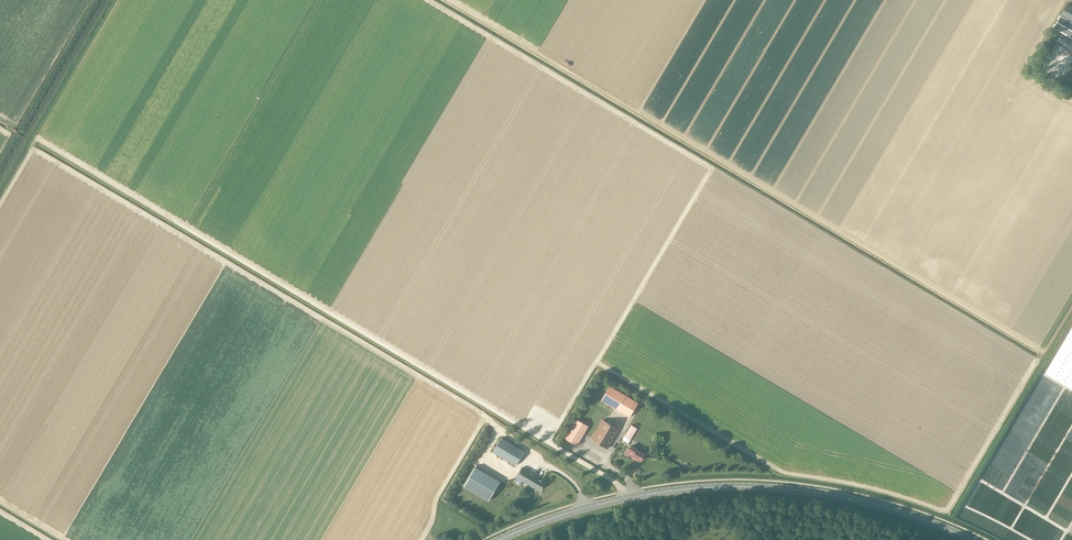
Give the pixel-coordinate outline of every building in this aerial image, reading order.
[(1068,3),(1053,27),(1071,38),(1071,6),(1068,3)] [(1045,373),(1071,389),(1071,328),(1045,373)] [(601,400),(629,417),(638,403),(610,386),(601,400)] [(577,445),(588,426),(576,419),(565,438),(577,445)] [(602,420),(591,438),(607,448),(619,430),(602,420)] [(631,425),(625,435),(629,437),(635,427),(631,425)] [(515,465),(524,451),(501,437),(493,452),(515,465)] [(641,461),(645,455),(636,450),(637,449),(631,446),(626,453),(636,459),(636,458),(641,461)] [(475,467),(464,487),(489,501),(500,482),(475,467)] [(540,489),(544,483),(538,479),(539,477),(522,467),(516,477),(539,490),(540,489)]
